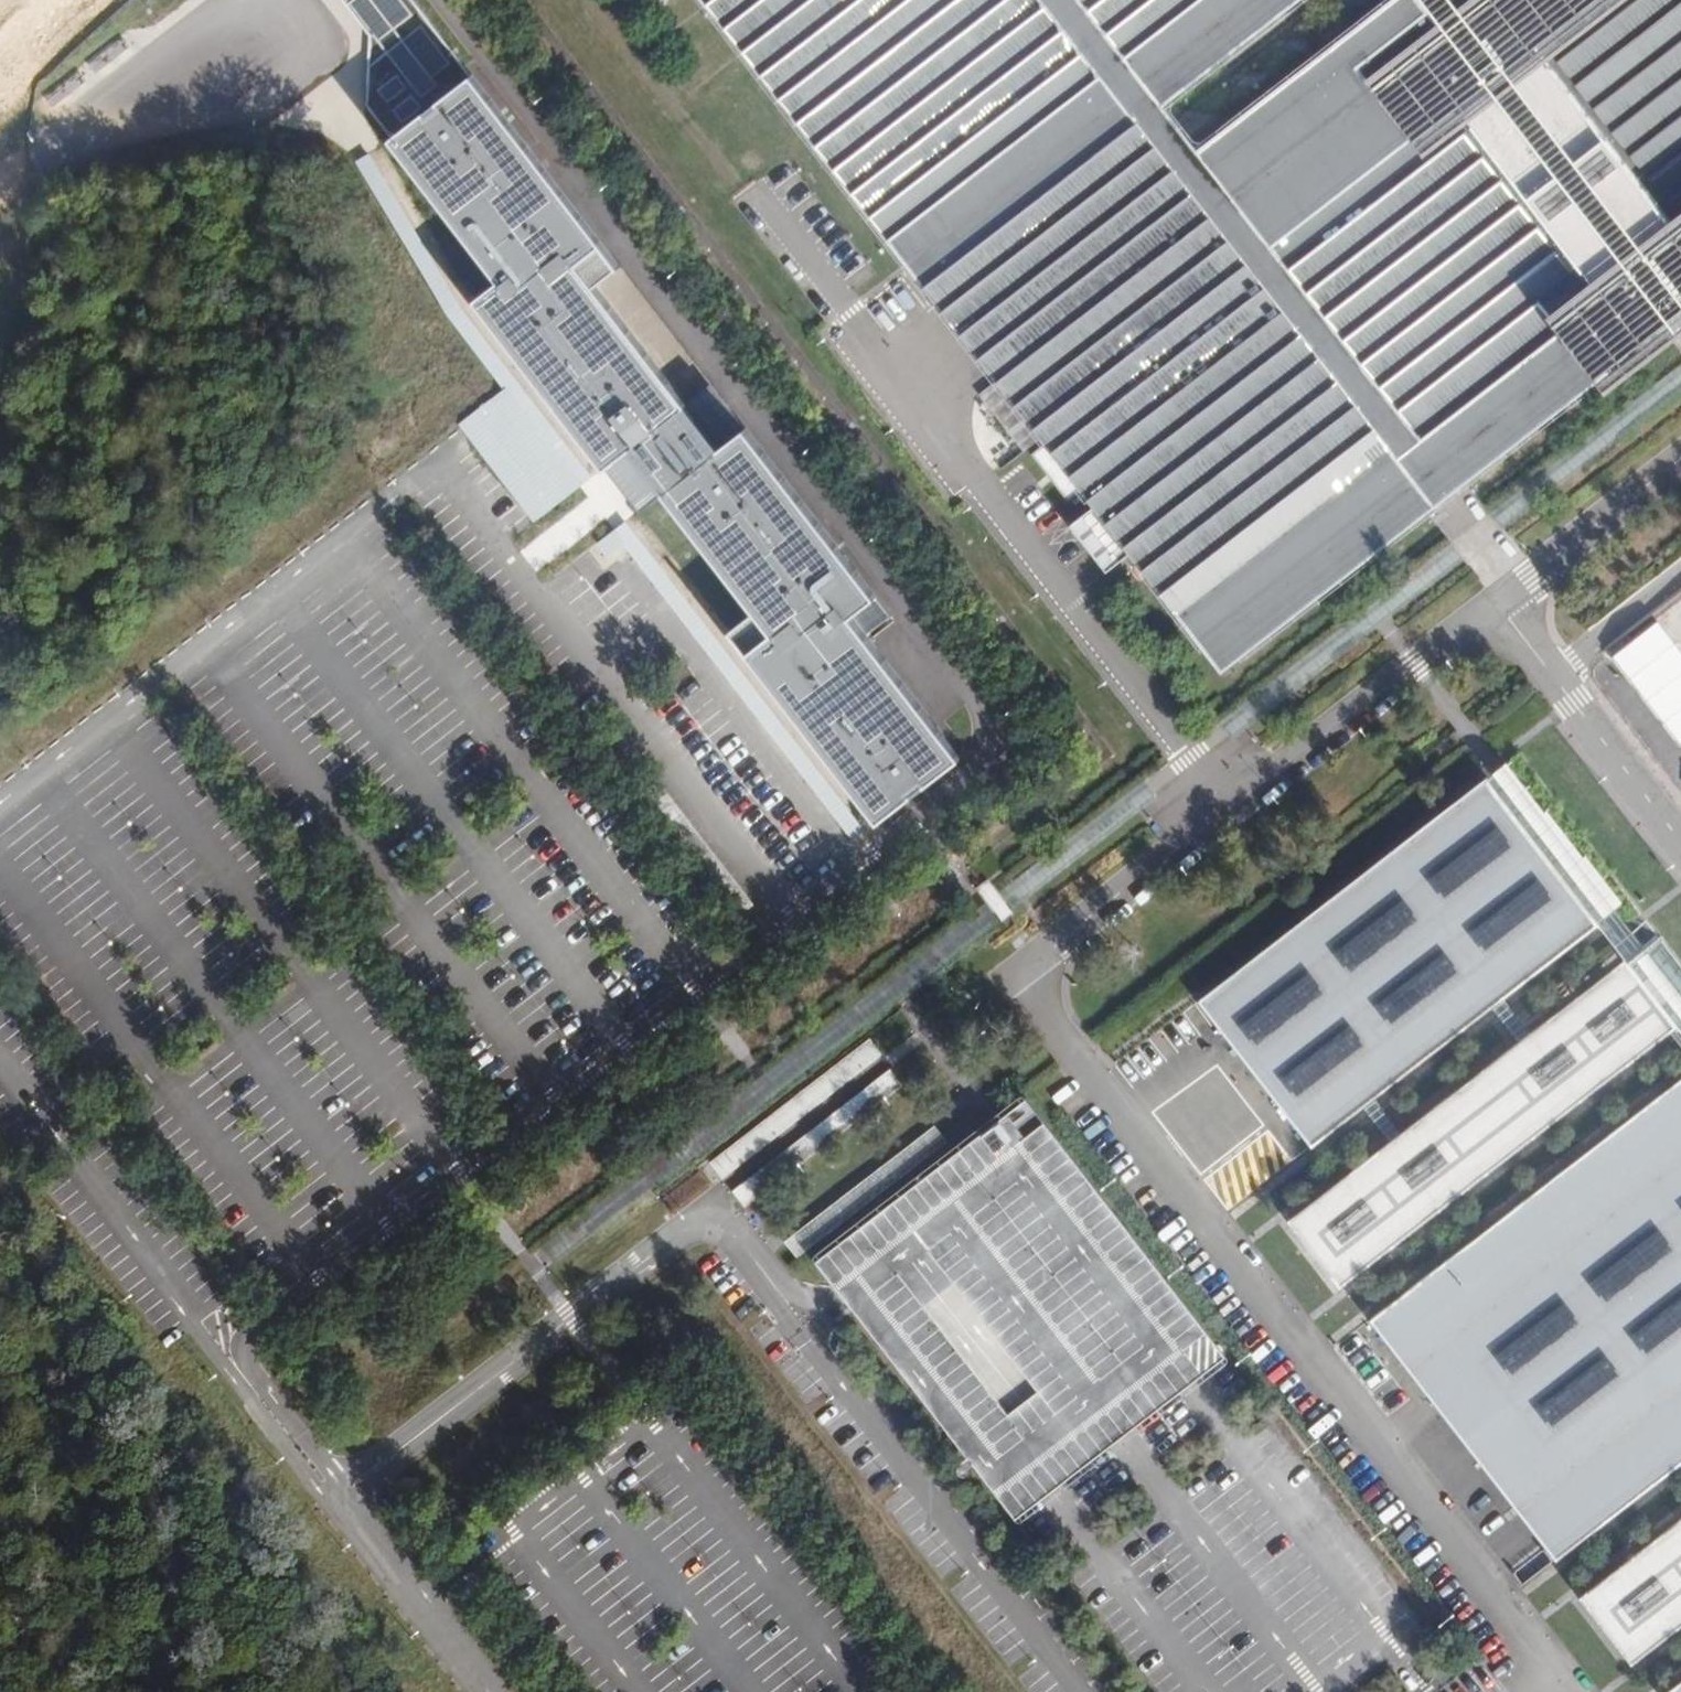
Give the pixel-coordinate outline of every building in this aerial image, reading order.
[(1219,662),(1606,363),(1604,360),(1668,311),(1677,323),(1680,320),(1680,0),(707,0),(1219,662)] [(1590,672),(1636,732),(1655,718),(1677,747),(1680,745),(1680,603),(1590,672)] [(1497,772),(1209,1003),(1343,1183),(1290,1221),(1661,1691),(1680,1691),(1680,1007),(1497,772)]
